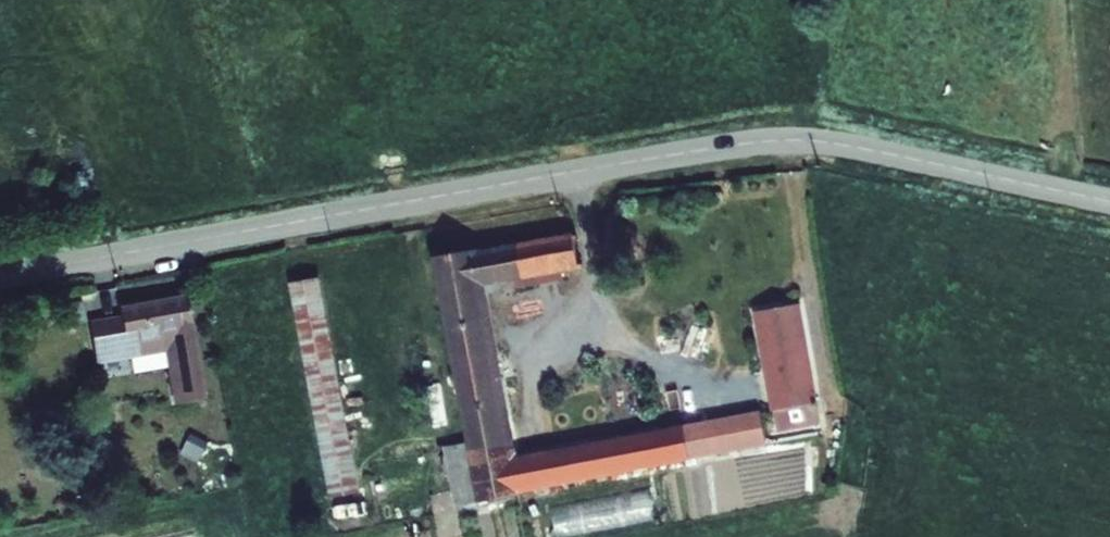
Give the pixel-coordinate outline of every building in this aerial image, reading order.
[(594,244),(567,249),(573,278),(600,273),(594,244)] [(567,249),(468,268),(474,297),(573,278),(567,249)] [(468,268),(426,275),(459,510),(503,502),(505,501),(499,462),(474,297),(468,268)] [(320,279),(290,285),(330,494),(360,487),(320,279)] [(127,308),(127,312),(134,352),(173,346),(179,380),(205,375),(192,297),(127,308)] [(802,421),(777,304),(735,313),(760,430),(802,421)] [(127,312),(102,316),(109,356),(134,352),(127,312)] [(209,397),(205,375),(179,380),(183,402),(209,397)] [(674,425),(682,463),(749,449),(741,411),(674,425)] [(674,425),(499,462),(505,501),(682,463),(674,425)]
